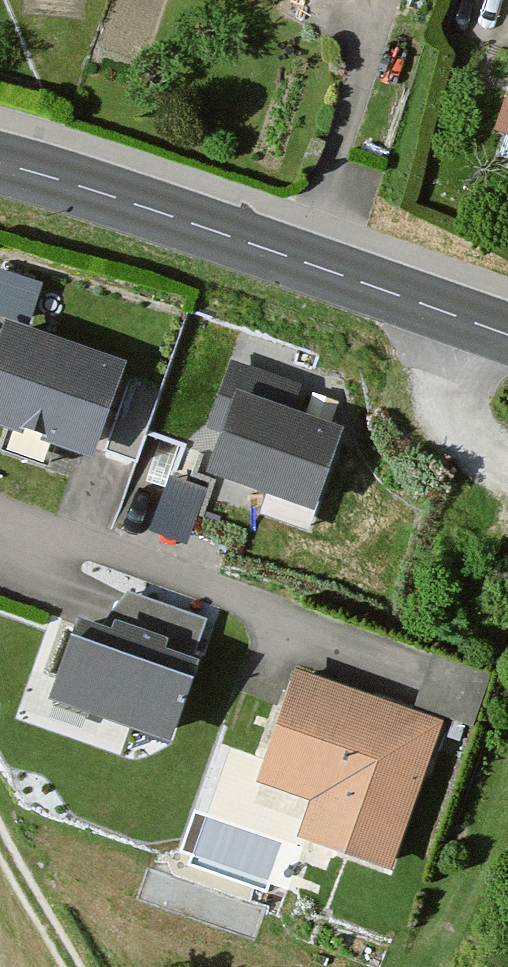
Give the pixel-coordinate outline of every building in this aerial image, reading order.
[(0,278),(0,318),(30,329),(46,286),(3,270),(0,278)] [(18,333),(0,394),(0,431),(110,463),(138,368),(18,333)] [(350,439),(251,405),(224,482),(323,516),(350,439)] [(204,498),(173,488),(154,543),(185,553),(204,498)] [(209,634),(127,603),(106,629),(92,623),(62,702),(186,750),(217,670),(198,662),(209,634)] [(490,677),(432,659),(415,715),(472,733),(490,677)] [(447,731),(298,681),(261,788),(324,809),(310,848),(397,877),(447,731)]
